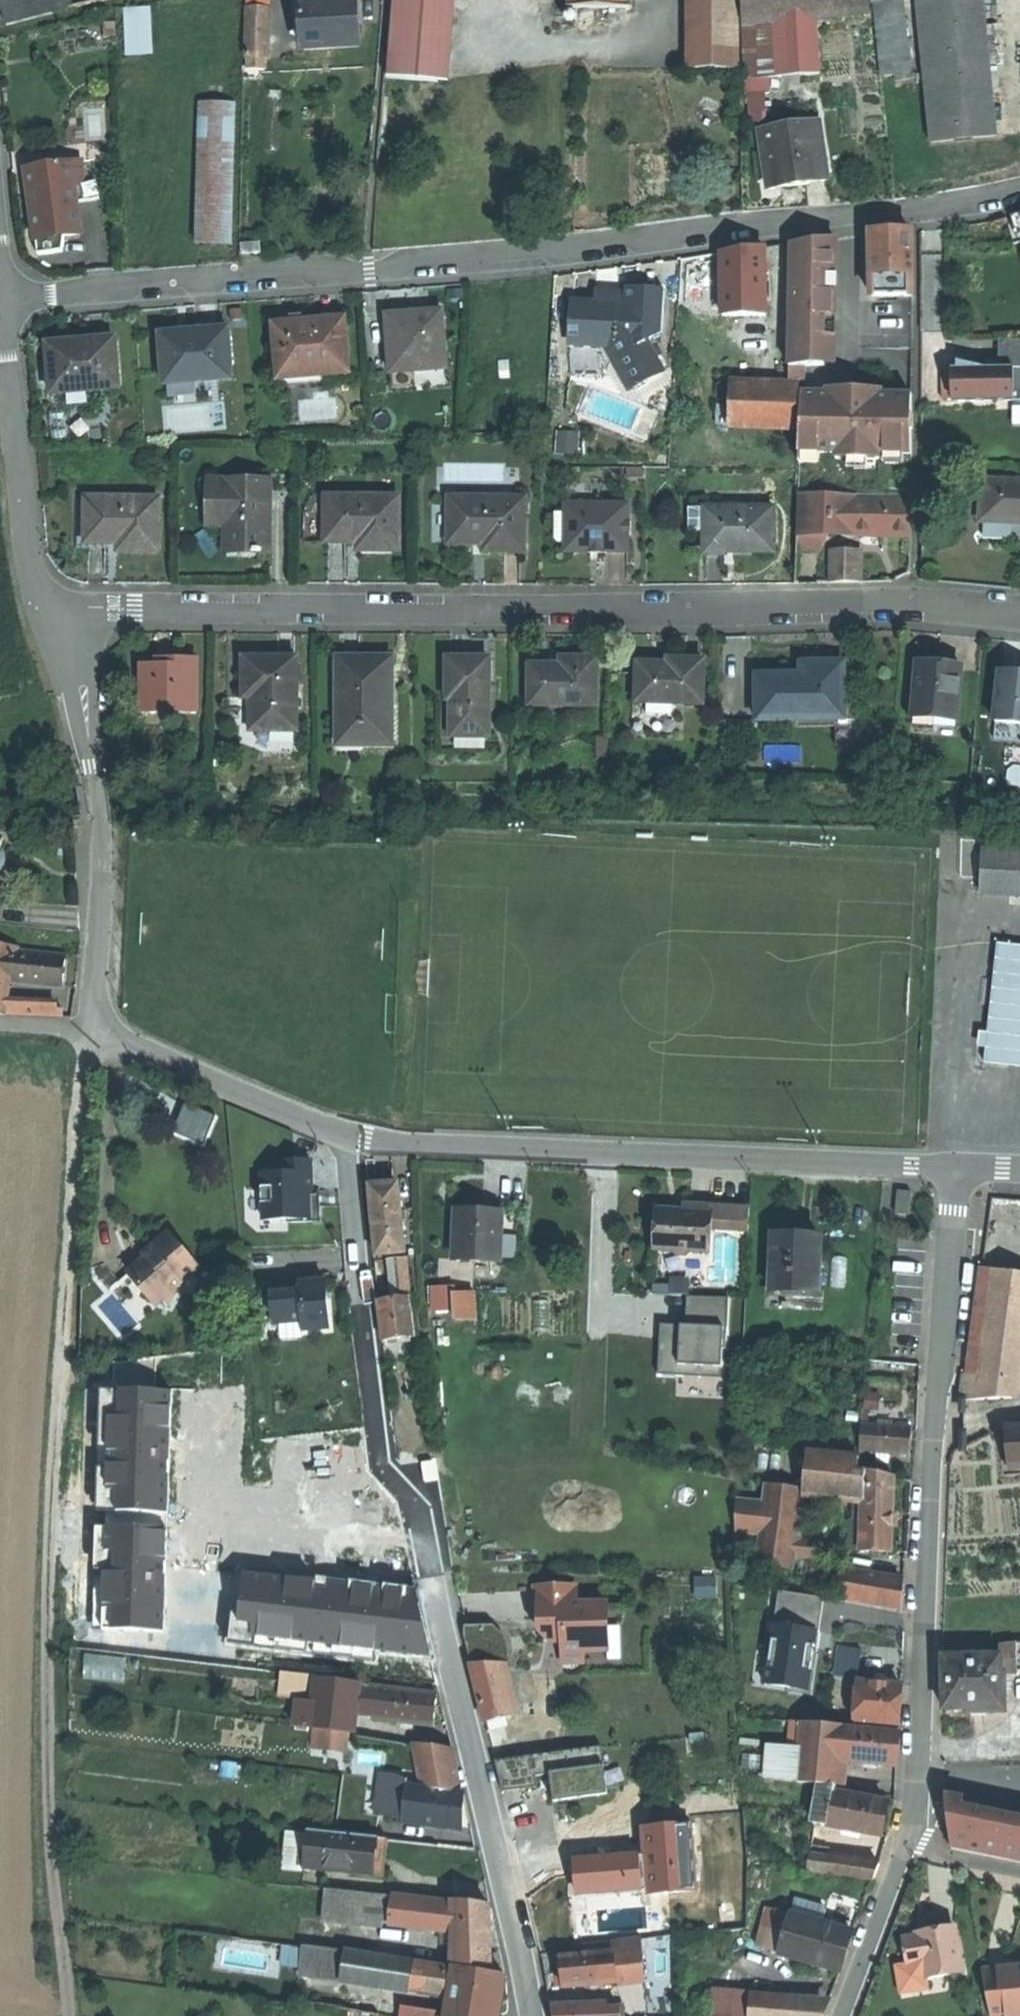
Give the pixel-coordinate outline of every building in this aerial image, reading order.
[(6,27),(52,15),(52,13),(72,8),(70,0),(1,0),(0,0),(0,6),(6,27)] [(269,10),(269,0),(247,0),(247,10),(269,10)] [(302,3),(304,50),(358,47),(356,0),(333,1),(302,3)] [(388,81),(439,85),(445,0),(394,0),(388,81)] [(743,25),(815,18),(870,13),(868,0),(742,0),(743,25)] [(886,77),(909,75),(900,0),(877,0),(886,77)] [(997,138),(982,0),(915,0),(931,145),(997,138)] [(123,6),(125,54),(152,53),(150,5),(123,6)] [(737,7),(695,7),(695,70),(737,71),(737,7)] [(247,10),(246,58),(267,58),(269,10),(247,10)] [(765,123),(765,94),(771,93),(770,81),(819,76),(815,18),(743,25),(746,81),(750,81),(752,123),(765,123)] [(199,104),(197,244),(232,245),(234,104),(199,104)] [(760,131),(769,193),(798,189),(828,184),(819,123),(760,131)] [(106,159),(43,168),(46,192),(30,194),(33,216),(39,257),(68,253),(71,237),(89,235),(85,203),(112,199),(106,159)] [(43,168),(27,170),(30,194),(46,192),(43,168)] [(889,233),(870,233),(871,298),(912,297),(912,232),(889,233)] [(825,366),(834,366),(833,238),(825,239),(825,366)] [(804,367),(825,366),(825,239),(787,245),(789,384),(805,383),(804,367)] [(241,245),(242,255),(260,254),(259,244),(241,245)] [(748,250),(734,253),(732,298),(754,296),(765,295),(763,248),(748,250)] [(628,289),(626,307),(633,307),(632,332),(638,343),(646,340),(648,344),(663,336),(666,292),(628,289)] [(754,296),(732,298),(731,354),(753,354),(754,296)] [(572,304),(569,345),(603,347),(627,390),(662,370),(648,344),(646,340),(638,343),(632,332),(633,307),(626,307),(605,306),(572,304)] [(385,317),(390,373),(444,369),(439,312),(411,314),(385,317)] [(321,371),(321,376),(347,374),(342,320),(305,324),(273,326),(278,380),(279,380),(278,375),(321,371)] [(160,342),(164,386),(167,386),(198,383),(230,381),(226,331),(203,333),(195,333),(195,340),(160,342)] [(195,340),(195,333),(160,336),(160,342),(195,340)] [(49,351),(52,396),(68,395),(89,393),(117,391),(114,340),(91,342),(82,343),(82,348),(49,351)] [(1019,403),(1019,342),(998,342),(998,366),(984,366),(984,370),(970,370),(956,370),(956,372),(956,401),(956,403),(1019,403)] [(321,371),(278,375),(279,380),(321,376),(321,371)] [(942,401),(956,401),(956,372),(941,372),(942,401)] [(199,396),(198,383),(167,386),(168,398),(199,396)] [(798,430),(799,390),(730,388),(729,428),(798,430)] [(839,399),(802,398),(801,454),(837,455),(836,461),(880,462),(880,456),(911,456),(912,396),(887,395),(871,395),(871,390),(839,390),(839,394),(839,399)] [(89,393),(68,395),(69,408),(90,406),(89,393)] [(246,552),(268,553),(268,482),(208,481),(208,504),(224,504),(224,526),(224,552),(246,552)] [(982,521),(1019,523),(1019,482),(984,481),(982,521)] [(818,533),(846,534),(846,499),(846,495),(818,495),(818,533)] [(374,551),(395,551),(396,498),(324,497),(323,542),(355,543),(355,551),(374,551)] [(136,551),(156,551),(157,498),(85,498),(84,542),(116,543),(116,551),(136,551)] [(501,552),(522,552),(522,500),(449,499),(448,544),(482,545),(482,552),(501,552)] [(846,499),(846,534),(859,534),(859,499),(846,499)] [(910,500),(859,499),(859,534),(883,535),(910,535),(910,500)] [(224,504),(208,504),(207,526),(224,526),(224,504)] [(564,541),(564,546),(603,546),(603,550),(626,550),(626,535),(630,535),(630,522),(626,522),(626,505),(564,505),(564,511),(564,541)] [(689,532),(703,532),(703,509),(689,509),(689,532)] [(720,509),(703,509),(703,532),(703,556),(719,556),(724,556),(724,554),(749,554),(775,554),(775,510),(720,509)] [(564,541),(564,511),(554,511),(554,541),(564,541)] [(603,554),(603,550),(603,546),(564,546),(564,550),(586,550),(586,554),(593,554),(603,554)] [(846,552),(817,551),(817,583),(846,583),(846,552)] [(141,664),(140,713),(194,714),(195,657),(174,657),(155,657),(155,665),(141,664)] [(250,696),(250,730),(295,730),(295,657),(270,657),(243,657),(243,696),(250,696)] [(339,658),(337,744),(388,745),(389,659),(360,658),(339,658)] [(451,700),(450,736),(487,737),(488,660),(467,659),(448,659),(448,700),(451,700)] [(528,668),(528,706),(593,707),(594,661),(579,661),(560,661),(560,668),(528,668)] [(638,665),(636,702),(645,703),(670,703),(700,705),(702,663),(683,662),(667,662),(667,666),(638,665)] [(918,662),(917,669),(937,671),(938,664),(918,662)] [(917,669),(913,711),(956,715),(960,666),(948,665),(938,664),(937,671),(917,669)] [(756,676),(757,722),(843,721),(843,665),(824,665),(802,665),(802,676),(756,676)] [(1017,673),(1000,671),(994,722),(995,722),(1019,725),(1019,674),(1017,673)] [(670,703),(645,703),(645,715),(669,716),(670,703)] [(956,715),(913,711),(912,723),(954,727),(956,715)] [(995,722),(994,739),(1019,742),(1019,725),(995,722)] [(981,850),(980,893),(1019,894),(1019,851),(981,850)] [(983,1060),(1019,1065),(1019,944),(997,941),(983,1060)] [(0,944),(0,1015),(5,1016),(6,1014),(7,1002),(9,981),(12,946),(0,944)] [(19,947),(12,946),(9,981),(14,981),(18,952),(19,947)] [(18,952),(14,981),(63,986),(64,974),(65,958),(18,952)] [(14,1003),(7,1002),(6,1014),(14,1014),(14,1003)] [(14,1003),(14,1014),(53,1017),(53,1005),(14,1003)] [(282,1175),(263,1175),(264,1222),(288,1221),(288,1224),(312,1223),(312,1219),(321,1219),(320,1204),(317,1204),(317,1196),(312,1197),(311,1161),(296,1161),(281,1161),(282,1175)] [(382,1185),(370,1186),(373,1213),(400,1210),(397,1184),(382,1185)] [(911,1215),(913,1192),(899,1190),(897,1213),(911,1215)] [(658,1210),(657,1248),(674,1249),(678,1255),(688,1256),(692,1250),(710,1251),(711,1227),(712,1211),(711,1211),(711,1204),(698,1204),(691,1203),(691,1211),(682,1211),(658,1210)] [(750,1206),(711,1204),(711,1211),(712,1211),(711,1227),(749,1229),(750,1206)] [(400,1210),(373,1213),(376,1255),(403,1253),(400,1210)] [(455,1212),(454,1259),(499,1261),(501,1214),(479,1213),(455,1212)] [(192,1261),(169,1232),(149,1247),(152,1254),(129,1271),(131,1273),(143,1289),(163,1303),(169,1307),(180,1287),(196,1273),(189,1263),(192,1261)] [(821,1238),(797,1237),(774,1236),(771,1290),(790,1291),(817,1292),(818,1293),(821,1238)] [(152,1254),(149,1247),(142,1253),(145,1259),(152,1254)] [(409,1298),(405,1258),(389,1260),(393,1300),(408,1298),(409,1298)] [(982,1267),(973,1345),(984,1346),(980,1374),(969,1374),(964,1373),(962,1385),(962,1400),(1012,1398),(1019,1346),(1019,1274),(982,1267)] [(143,1289),(131,1273),(119,1283),(124,1290),(130,1298),(132,1297),(146,1316),(163,1303),(143,1289)] [(322,1300),(321,1282),(299,1284),(299,1293),(270,1295),(273,1325),(302,1323),(303,1332),(330,1329),(327,1300),(322,1300)] [(452,1288),(431,1288),(431,1311),(452,1311),(452,1288)] [(790,1291),(789,1304),(816,1305),(817,1292),(790,1291)] [(720,1377),(726,1298),(685,1295),(683,1325),(658,1323),(654,1372),(720,1377)] [(412,1339),(408,1298),(393,1300),(379,1301),(383,1342),(399,1340),(412,1339)] [(984,1346),(973,1345),(969,1374),(980,1374),(984,1346)] [(911,1428),(862,1424),(861,1450),(909,1454),(910,1442),(911,1428)] [(1005,1426),(1007,1448),(1008,1468),(1019,1467),(1019,1425),(1005,1426)] [(802,1489),(802,1491),(853,1497),(863,1498),(864,1473),(858,1471),(859,1458),(806,1452),(802,1489)] [(892,1477),(864,1471),(864,1473),(863,1498),(862,1520),(860,1549),(860,1550),(890,1551),(891,1527),(897,1528),(897,1521),(897,1513),(891,1512),(892,1477)] [(251,1478),(199,1476),(197,1527),(152,1526),(150,1568),(195,1570),(193,1615),(245,1618),(249,1529),(251,1483),(251,1478)] [(316,1480),(314,1492),(316,1492),(327,1494),(329,1482),(316,1480)] [(760,1533),(756,1564),(792,1569),(793,1558),(796,1538),(802,1491),(802,1489),(767,1485),(764,1502),(760,1533)] [(853,1497),(852,1520),(862,1520),(863,1498),(853,1497)] [(760,1533),(764,1502),(736,1500),(734,1530),(760,1533)] [(860,1550),(860,1549),(862,1520),(852,1520),(851,1520),(850,1542),(851,1543),(851,1544),(851,1545),(852,1545),(852,1546),(852,1547),(853,1547),(854,1548),(855,1549),(856,1549),(857,1549),(858,1550),(859,1550),(860,1550)] [(796,1538),(793,1558),(811,1561),(814,1540),(796,1538)] [(832,1571),(811,1567),(810,1575),(830,1579),(832,1571)] [(903,1581),(839,1571),(834,1598),(902,1609),(903,1581)] [(575,1586),(536,1587),(536,1604),(537,1620),(540,1619),(540,1630),(550,1640),(563,1640),(564,1661),(584,1660),(585,1660),(585,1649),(600,1649),(599,1626),(607,1626),(607,1625),(606,1603),(575,1604),(575,1586)] [(813,1692),(825,1596),(771,1589),(760,1686),(813,1692)] [(245,1618),(193,1615),(191,1662),(242,1664),(244,1633),(245,1618)] [(244,1633),(242,1664),(433,1669),(423,1625),(277,1622),(277,1634),(244,1633)] [(464,1633),(473,1672),(501,1667),(500,1666),(508,1666),(503,1638),(492,1626),(465,1627),(464,1633)] [(1017,1642),(999,1643),(999,1655),(1001,1655),(1002,1674),(1018,1673),(1017,1642)] [(857,1678),(862,1648),(838,1645),(833,1674),(857,1678)] [(1002,1674),(1001,1655),(999,1655),(943,1656),(943,1683),(943,1708),(987,1710),(988,1711),(990,1712),(991,1713),(993,1713),(994,1713),(996,1713),(998,1713),(999,1713),(1001,1712),(1002,1711),(1003,1709),(1004,1708),(1005,1707),(1005,1705),(1006,1703),(1006,1702),(1005,1700),(1005,1698),(1004,1697),(1003,1696),(1002,1674)] [(473,1672),(485,1721),(512,1714),(501,1667),(473,1672)] [(874,1682),(884,1682),(885,1673),(875,1673),(874,1682)] [(362,1685),(359,1713),(381,1715),(384,1688),(370,1687),(370,1681),(366,1680),(366,1675),(356,1674),(355,1684),(362,1685)] [(325,1729),(330,1681),(316,1680),(310,1727),(325,1729)] [(899,1707),(901,1684),(884,1682),(874,1682),(857,1680),(854,1723),(898,1726),(899,1707)] [(359,1713),(362,1685),(355,1684),(330,1681),(325,1729),(356,1732),(359,1713)] [(437,1694),(384,1688),(381,1715),(381,1719),(433,1725),(435,1710),(437,1694)] [(800,1722),(825,1724),(827,1703),(797,1701),(796,1711),(798,1711),(797,1722),(800,1722)] [(777,1720),(797,1722),(798,1711),(796,1711),(778,1710),(777,1720)] [(825,1724),(800,1722),(797,1761),(795,1782),(820,1784),(836,1785),(840,1785),(843,1759),(846,1726),(825,1724)] [(898,1730),(846,1726),(843,1759),(895,1764),(896,1747),(898,1730)] [(451,1748),(414,1743),(422,1786),(458,1792),(451,1748)] [(502,1790),(537,1786),(535,1776),(550,1774),(554,1801),(599,1795),(596,1768),(604,1767),(602,1746),(495,1760),(501,1786),(502,1790)] [(768,1749),(765,1780),(795,1782),(797,1761),(793,1759),(789,1759),(789,1750),(768,1749)] [(382,1797),(384,1776),(381,1776),(376,1814),(405,1817),(407,1800),(382,1797)] [(393,1777),(384,1776),(382,1797),(407,1800),(408,1786),(409,1786),(409,1783),(393,1781),(393,1777)] [(836,1785),(820,1784),(813,1822),(827,1824),(834,1792),(836,1785)] [(409,1786),(408,1786),(407,1800),(405,1817),(460,1826),(461,1811),(462,1793),(409,1786)] [(827,1824),(880,1834),(884,1818),(887,1801),(834,1792),(827,1824)] [(1019,1861),(1019,1818),(945,1804),(951,1847),(1019,1861)] [(695,1891),(691,1825),(644,1828),(646,1855),(649,1855),(650,1873),(651,1894),(695,1891)] [(389,1839),(309,1829),(305,1867),(385,1876),(387,1859),(389,1839)] [(812,1845),(811,1853),(828,1855),(829,1847),(812,1845)] [(825,1873),(828,1855),(811,1853),(808,1871),(825,1873)] [(825,1873),(874,1880),(880,1864),(828,1855),(825,1873)] [(386,1894),(324,1888),(321,1918),(382,1924),(386,1894)] [(386,1894),(383,1920),(454,1928),(451,1902),(386,1894)] [(791,1915),(821,1924),(825,1911),(822,1908),(813,1905),(811,1900),(800,1897),(795,1900),(791,1915)] [(451,1900),(451,1902),(454,1928),(452,1966),(455,1967),(492,1973),(490,1938),(488,1905),(451,1900)] [(776,1917),(778,1911),(768,1908),(766,1914),(776,1917)] [(777,1953),(840,1971),(845,1954),(851,1932),(821,1924),(791,1915),(778,1911),(776,1917),(787,1920),(777,1953)] [(757,1947),(777,1953),(787,1920),(776,1917),(766,1914),(757,1947)] [(962,1969),(955,1929),(938,1932),(938,1929),(929,1931),(930,1938),(917,1940),(917,1938),(902,1940),(906,1965),(907,1967),(922,1964),(925,1980),(927,1980),(949,1976),(948,1972),(962,1969)] [(930,1938),(929,1931),(922,1932),(916,1933),(917,1938),(917,1940),(930,1938)] [(614,1942),(617,1982),(645,1980),(642,1939),(614,1942)] [(563,1987),(617,1982),(614,1942),(600,1943),(584,1944),(585,1955),(560,1957),(561,1973),(563,1987)] [(387,1958),(387,1956),(347,1950),(347,1951),(302,1944),(298,1969),(343,1975),(343,1976),(383,1982),(387,1958)] [(387,1958),(383,1982),(444,1991),(448,1967),(387,1958)] [(907,1967),(906,1965),(894,1967),(899,1995),(929,1991),(927,1980),(925,1980),(922,1964),(907,1967)] [(492,1973),(455,1967),(449,2002),(499,2011),(501,1997),(504,1975),(492,1973)] [(989,2015),(1019,2015),(1019,1968),(981,1971),(989,2015)] [(755,2002),(721,1999),(719,2015),(753,2015),(755,2002)] [(449,2002),(447,2015),(498,2015),(499,2011),(449,2002)] [(825,2007),(755,2002),(753,2015),(822,2015),(825,2007)] [(429,2008),(397,2004),(396,2015),(428,2015),(429,2008)]
